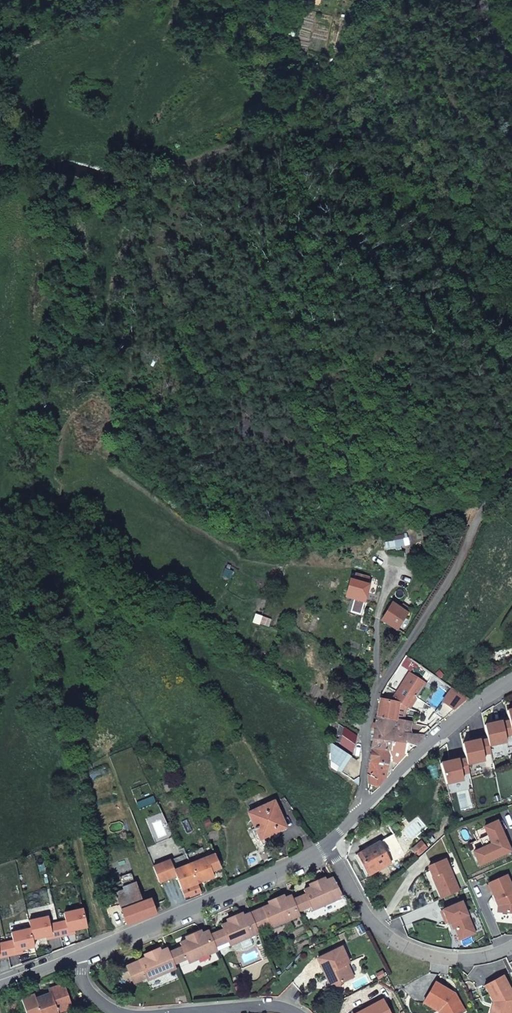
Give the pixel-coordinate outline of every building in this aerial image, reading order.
[(367,584),(369,577),(354,574),(352,581),(350,581),(347,597),(366,601),(369,584),(367,584)] [(407,613),(392,604),(383,620),(396,630),(407,613)] [(368,634),(372,629),(362,623),(359,628),(368,634)] [(380,700),(376,716),(395,720),(395,719),(403,719),(405,707),(401,704),(402,702),(410,706),(424,684),(408,674),(391,702),(380,700)] [(332,714),(345,723),(353,710),(340,702),(332,714)] [(408,735),(411,722),(400,721),(395,720),(376,716),(374,730),(395,733),(408,735)] [(509,721),(502,723),(502,721),(484,725),(488,740),(489,746),(506,742),(505,736),(511,734),(511,732),(509,721)] [(344,726),(340,724),(335,741),(339,743),(344,726)] [(357,736),(344,726),(339,743),(353,752),(357,736)] [(374,730),(372,747),(391,751),(395,733),(374,730)] [(416,746),(424,738),(408,735),(395,733),(391,751),(404,753),(406,744),(416,746)] [(489,746),(488,740),(480,741),(480,740),(463,744),(466,759),(467,765),(485,761),(483,755),(491,753),(489,746)] [(347,753),(330,741),(331,761),(339,766),(347,753)] [(398,763),(407,754),(404,753),(391,751),(372,747),(370,760),(388,765),(389,759),(398,763)] [(467,765),(466,759),(459,761),(459,759),(440,763),(446,784),(463,780),(462,774),(469,772),(467,765)] [(378,787),(385,781),(388,765),(370,760),(368,777),(368,784),(373,787),(375,785),(378,787)] [(260,837),(275,830),(276,832),(286,827),(274,801),(249,813),(260,837)] [(474,852),(479,865),(503,854),(501,849),(502,846),(507,844),(497,821),(485,827),(492,844),(474,852)] [(470,843),(474,852),(492,844),(485,827),(476,831),(479,839),(470,843)] [(394,833),(379,842),(357,854),(369,875),(406,855),(394,833)] [(412,849),(418,857),(424,852),(423,851),(427,847),(422,841),(412,849)] [(501,849),(503,854),(510,851),(507,844),(502,846),(501,849)] [(185,897),(190,894),(191,896),(201,892),(198,883),(211,877),(214,876),(211,871),(221,867),(215,853),(206,857),(203,848),(186,854),(170,860),(161,864),(153,867),(159,882),(161,882),(176,876),(181,890),(183,894),(185,897)] [(458,891),(445,859),(429,866),(431,871),(423,874),(431,892),(438,888),(442,898),(458,891)] [(127,925),(155,914),(149,899),(142,902),(132,877),(130,872),(119,877),(120,881),(124,890),(115,893),(127,925)] [(498,899),(501,905),(500,911),(511,913),(511,887),(507,875),(489,883),(496,900),(498,899)] [(312,910),(343,897),(333,877),(326,881),(311,887),(304,890),(305,894),(310,905),(312,910)] [(311,887),(326,881),(324,877),(309,884),(311,887)] [(293,899),(298,910),(310,905),(305,894),(293,899)] [(271,928),(300,915),(298,910),(293,899),(291,895),(284,898),(269,905),(253,912),(255,916),(258,924),(268,920),(269,923),(271,928)] [(269,905),(284,898),(283,895),(268,902),(269,905)] [(462,902),(443,910),(449,923),(453,921),(460,939),(475,932),(462,902)] [(66,921),(58,923),(61,937),(69,935),(69,932),(74,930),(87,928),(83,909),(64,913),(66,921)] [(230,945),(259,933),(257,928),(252,917),(250,913),(243,916),(228,922),(221,925),(223,930),(228,941),(230,945)] [(228,922),(243,916),(242,913),(227,919),(228,922)] [(252,917),(257,928),(269,923),(268,920),(258,924),(255,916),(252,917)] [(29,921),(31,929),(33,940),(46,937),(52,935),(52,938),(61,937),(58,923),(50,925),(48,917),(29,921)] [(13,941),(5,943),(8,956),(16,955),(15,952),(35,947),(33,940),(31,929),(11,933),(13,941)] [(188,963),(217,950),(215,946),(211,935),(209,930),(202,933),(187,940),(180,943),(182,947),(186,959),(188,963)] [(187,940),(202,933),(200,930),(185,937),(187,940)] [(211,935),(215,946),(228,941),(223,930),(211,935)] [(0,958),(8,956),(5,943),(0,944),(0,958)] [(169,953),(174,964),(186,959),(182,947),(169,953)] [(347,964),(340,947),(317,958),(327,979),(326,983),(337,987),(338,984),(353,977),(347,964)] [(147,980),(176,968),(174,964),(169,953),(167,948),(160,951),(145,957),(126,966),(134,984),(146,978),(147,980)] [(145,957),(160,951),(159,948),(144,954),(145,957)] [(484,986),(493,1002),(496,1008),(495,1012),(511,1012),(511,992),(503,975),(484,986)] [(424,1001),(439,1010),(441,1012),(460,1012),(464,1010),(455,994),(436,982),(424,1001)] [(35,999),(41,1012),(58,1012),(72,1008),(64,985),(54,989),(55,992),(49,994),(35,999)] [(35,999),(34,994),(21,999),(27,1012),(41,1012),(35,999)] [(357,1012),(390,1012),(383,999),(357,1012)]
